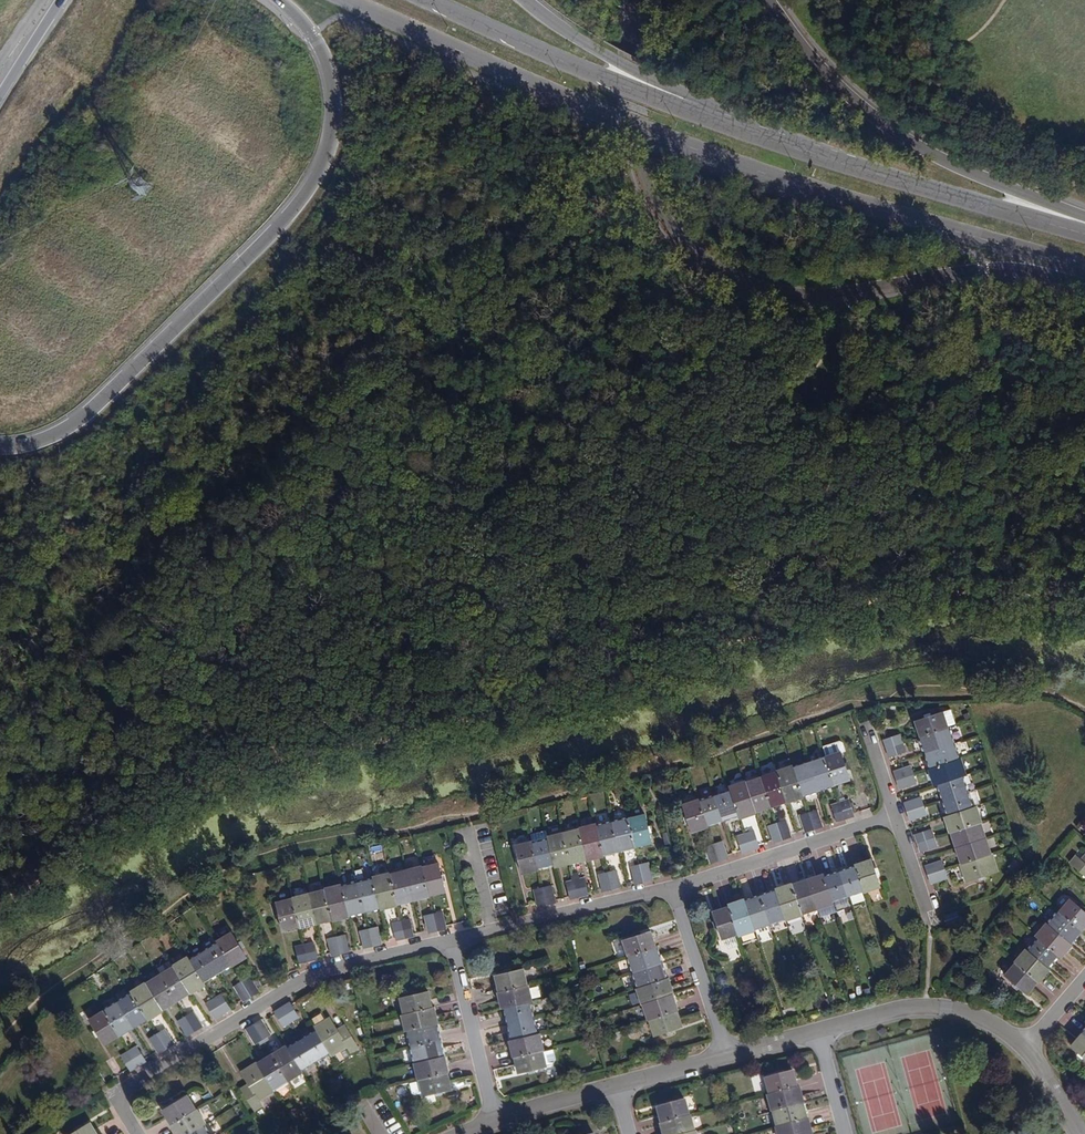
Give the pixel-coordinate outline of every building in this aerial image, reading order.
[(924,735),(950,727),(944,709),(932,713),(926,715),(918,718),(924,735)] [(950,727),(924,735),(923,736),(928,753),(957,744),(951,727),(950,727)] [(889,747),(905,741),(903,734),(887,739),(889,747)] [(829,754),(844,748),(841,740),(826,746),(829,754)] [(908,749),(905,741),(889,747),(891,755),(908,749)] [(928,753),(933,768),(963,759),(957,744),(928,753)] [(826,756),(835,783),(851,778),(848,767),(845,761),(842,750),(826,756)] [(835,783),(826,756),(825,754),(809,759),(820,790),(835,785),(835,783)] [(963,759),(933,768),(932,768),(937,784),(940,783),(964,776),(969,774),(963,758),(963,759)] [(804,795),(820,790),(809,759),(794,765),(804,795)] [(804,795),(794,765),(793,764),(777,769),(778,771),(787,800),(788,802),(804,796),(804,795)] [(899,779),(916,773),(914,766),(897,771),(899,779)] [(787,800),(778,771),(762,776),(772,805),(787,800)] [(918,781),(916,773),(899,779),(901,786),(918,781)] [(747,781),(756,810),(772,805),(762,776),(747,781)] [(940,783),(945,799),(970,791),(964,776),(940,783)] [(757,812),(756,810),(747,781),(746,780),(731,786),(732,789),(740,813),(741,817),(757,812)] [(740,813),(732,789),(716,794),(724,819),(740,813)] [(970,791),(945,799),(950,815),(975,807),(970,791)] [(716,794),(700,799),(708,824),(724,819),(716,794)] [(709,826),(708,824),(700,799),(699,797),(685,802),(689,813),(691,819),(694,831),(709,826)] [(909,810),(926,805),(924,797),(907,802),(909,810)] [(841,802),(846,816),(854,814),(849,799),(841,802)] [(838,819),(846,816),(841,802),(833,804),(838,819)] [(926,805),(909,810),(912,818),(929,812),(926,805)] [(955,831),(982,822),(983,822),(978,806),(975,807),(950,815),(948,816),(953,832),(955,831)] [(810,812),(815,827),(822,824),(817,809),(810,812)] [(647,812),(630,816),(637,845),(655,841),(652,829),(650,823),(647,812)] [(815,827),(810,812),(801,814),(806,829),(815,827)] [(614,819),(621,850),(637,847),(637,845),(630,816),(630,815),(614,819)] [(598,823),(605,853),(621,850),(614,819),(598,823)] [(786,820),(778,823),(783,838),(791,835),(786,820)] [(605,853),(598,823),(597,822),(581,825),(582,826),(589,858),(605,855),(605,853)] [(982,822),(955,831),(960,847),(987,838),(982,822)] [(783,838),(778,823),(770,825),(775,840),(783,838)] [(582,826),(566,830),(573,861),(589,858),(582,826)] [(919,842),(937,837),(933,827),(917,833),(919,842)] [(573,861),(566,830),(550,834),(550,837),(556,862),(557,865),(573,861)] [(746,833),(752,848),(759,846),(754,830),(746,833)] [(752,848),(746,833),(739,835),(744,850),(752,848)] [(556,862),(550,837),(534,841),(540,866),(556,862)] [(937,837),(919,842),(922,850),(939,845),(937,837)] [(965,862),(992,854),(987,838),(960,847),(965,862)] [(540,868),(540,866),(534,841),(534,840),(517,844),(519,854),(520,860),(523,872),(540,868)] [(715,844),(720,859),(729,856),(724,841),(715,844)] [(713,861),(720,859),(715,844),(708,845),(713,861)] [(1081,852),(1075,859),(1084,868),(1084,855),(1081,852)] [(992,854),(965,862),(964,862),(969,878),(980,875),(986,873),(998,869),(993,853),(992,854)] [(858,862),(858,864),(867,890),(867,891),(882,886),(879,876),(876,869),(873,857),(858,862)] [(927,864),(930,874),(947,868),(944,859),(927,864)] [(641,863),(646,880),(653,878),(650,861),(641,863)] [(441,862),(423,867),(429,894),(447,890),(445,880),(443,873),(441,862)] [(638,882),(646,880),(641,863),(634,865),(638,882)] [(850,895),(867,890),(858,864),(841,869),(850,895)] [(423,866),(406,870),(413,899),(430,895),(429,894),(423,867),(423,866)] [(947,868),(930,874),(932,881),(949,875),(947,868)] [(618,869),(609,871),(613,887),(622,885),(618,869)] [(834,900),(850,895),(841,869),(826,874),(834,900)] [(397,902),(413,899),(406,870),(391,873),(397,902)] [(613,887),(609,871),(602,873),(606,889),(613,887)] [(375,877),(382,906),(382,907),(398,903),(397,902),(391,873),(391,872),(375,876),(375,877)] [(834,900),(826,874),(825,872),(808,878),(818,908),(835,903),(834,900)] [(577,878),(581,895),(589,893),(586,876),(577,878)] [(359,881),(365,909),(382,906),(375,877),(359,881)] [(581,895),(577,878),(570,880),(573,897),(581,895)] [(793,883),(803,913),(818,908),(808,878),(793,883)] [(342,885),(349,913),(365,909),(359,881),(342,885)] [(777,887),(777,888),(787,918),(788,919),(803,914),(803,913),(793,883),(793,882),(777,887)] [(327,888),(333,916),(334,917),(349,914),(349,913),(342,885),(342,884),(326,887),(327,888)] [(554,884),(545,886),(549,903),(558,900),(554,884)] [(549,903),(545,886),(537,888),(541,904),(549,903)] [(310,892),(317,920),(333,916),(327,888),(310,892)] [(762,893),(771,923),(787,918),(777,888),(762,893)] [(294,896),(294,897),(300,923),(300,924),(317,920),(310,892),(294,896)] [(745,899),(755,928),(771,923),(762,893),(745,899)] [(300,923),(294,897),(278,901),(280,910),(282,917),(284,926),(300,923)] [(839,909),(851,905),(848,897),(837,901),(839,909)] [(1082,927),(1084,924),(1084,906),(1082,903),(1075,897),(1063,910),(1082,927)] [(729,903),(730,906),(739,934),(740,936),(756,931),(755,928),(745,899),(745,898),(729,903)] [(726,938),(739,934),(730,906),(717,910),(720,921),(722,928),(726,938)] [(1083,928),(1082,927),(1063,910),(1061,909),(1050,922),(1072,941),(1083,928)] [(434,912),(437,928),(446,926),(443,910),(434,912)] [(961,921),(958,910),(946,915),(949,924),(961,921)] [(429,929),(437,928),(434,912),(426,914),(429,929)] [(411,918),(401,920),(405,935),(414,933),(411,918)] [(405,935),(401,920),(394,921),(397,937),(405,935)] [(1072,941),(1050,922),(1048,920),(1037,933),(1041,936),(1060,953),(1062,955),(1074,942),(1072,941)] [(378,925),(369,927),(373,942),(381,940),(378,925)] [(373,942),(369,927),(362,929),(365,944),(373,942)] [(219,940),(219,941),(232,963),(247,954),(241,945),(238,939),(233,931),(219,940)] [(337,934),(341,949),(350,947),(347,932),(337,934)] [(633,954),(657,947),(652,932),(645,934),(638,936),(628,939),(633,954)] [(334,951),(341,949),(337,934),(330,936),(334,951)] [(1030,948),(1049,965),(1060,953),(1041,936),(1030,948)] [(314,940),(305,942),(308,956),(317,954),(314,940)] [(219,971),(232,963),(219,941),(206,949),(219,971)] [(308,956),(305,942),(298,943),(301,958),(308,956)] [(1049,965),(1030,948),(1028,946),(1017,959),(1019,960),(1040,977),(1041,979),(1051,966),(1049,965)] [(636,971),(664,962),(659,947),(657,947),(633,954),(631,955),(636,971)] [(219,971),(206,949),(191,959),(204,980),(219,971)] [(175,963),(176,964),(191,990),(192,991),(206,983),(204,980),(191,959),(189,955),(175,963)] [(1040,977),(1019,960),(1009,972),(1018,980),(1023,984),(1029,989),(1040,977)] [(641,987),(669,977),(664,962),(636,971),(641,987)] [(161,973),(177,999),(191,990),(176,964),(161,973)] [(502,991),(530,984),(526,968),(509,972),(498,975),(502,991)] [(161,973),(147,982),(163,1008),(177,999),(161,973)] [(249,975),(242,979),(251,994),(258,990),(249,975)] [(646,1003),(675,994),(675,993),(670,977),(669,977),(641,987),(640,987),(645,1003),(646,1003)] [(251,994),(242,979),(235,983),(244,998),(251,994)] [(163,1008),(147,982),(146,981),(133,990),(134,991),(149,1017),(149,1018),(163,1009),(163,1008)] [(530,984),(502,991),(501,991),(504,1007),(506,1006),(532,1000),(535,999),(531,984),(530,984)] [(403,996),(407,1013),(433,1007),(429,990),(420,992),(413,994),(403,996)] [(134,991),(120,1000),(135,1025),(149,1017),(134,991)] [(214,997),(223,1012),(230,1007),(221,992),(214,997)] [(653,1018),(678,1010),(679,1009),(675,994),(646,1003),(651,1018),(653,1018)] [(215,1016),(223,1012),(214,997),(206,1001),(215,1016)] [(135,1025),(120,1000),(105,1009),(106,1010),(120,1033),(120,1034),(135,1025)] [(510,1022),(536,1016),(532,1000),(506,1006),(510,1022)] [(284,1005),(293,1020),(300,1016),(291,1001),(284,1005)] [(286,1024),(293,1020),(284,1005),(276,1009),(286,1024)] [(433,1007),(407,1013),(405,1014),(408,1029),(410,1029),(438,1022),(440,1022),(436,1006),(433,1007)] [(186,1014),(195,1029),(203,1024),(194,1009),(186,1014)] [(106,1042),(120,1033),(106,1010),(92,1018),(97,1027),(101,1033),(106,1042)] [(678,1010),(653,1018),(658,1033),(667,1030),(674,1028),(683,1025),(678,1010)] [(188,1033),(195,1029),(186,1014),(179,1018),(188,1033)] [(316,1025),(317,1028),(332,1052),(334,1055),(349,1046),(353,1052),(361,1047),(349,1027),(341,1032),(338,1028),(331,1016),(316,1025)] [(540,1032),(536,1016),(510,1022),(514,1039),(540,1032)] [(255,1022),(264,1037),(272,1033),(262,1018),(255,1022)] [(257,1042),(264,1037),(255,1022),(248,1026),(257,1042)] [(438,1022),(410,1029),(413,1045),(442,1038),(438,1022)] [(349,1027),(347,1023),(338,1028),(341,1032),(349,1027)] [(165,1027),(158,1032),(167,1047),(174,1042),(165,1027)] [(303,1036),(317,1060),(332,1052),(317,1028),(303,1036)] [(1084,1031),(1073,1045),(1081,1051),(1084,1055),(1084,1032),(1084,1031)] [(167,1047),(158,1032),(151,1036),(160,1051),(167,1047)] [(542,1032),(540,1032),(514,1039),(512,1039),(515,1055),(517,1055),(545,1048),(546,1048),(542,1032)] [(303,1036),(288,1045),(303,1069),(317,1060),(303,1036)] [(442,1038),(413,1045),(417,1061),(446,1054),(442,1038)] [(138,1044),(130,1049),(139,1064),(147,1059),(138,1044)] [(273,1053),(290,1080),(304,1072),(303,1069),(288,1045),(273,1053)] [(545,1048),(517,1055),(520,1071),(532,1068),(538,1067),(549,1064),(545,1048)] [(139,1064),(130,1049),(123,1053),(132,1068),(139,1064)] [(273,1053),(259,1061),(275,1088),(290,1080),(273,1053)] [(446,1054),(417,1061),(416,1061),(420,1077),(422,1077),(449,1071),(449,1070),(446,1054)] [(276,1090),(275,1088),(259,1061),(258,1060),(243,1069),(250,1081),(253,1085),(245,1090),(244,1090),(256,1109),(264,1104),(262,1099),(276,1090)] [(449,1071),(422,1077),(425,1094),(436,1091),(443,1090),(453,1087),(449,1071)] [(771,1080),(774,1094),(801,1087),(797,1073),(788,1075),(781,1077),(771,1080)] [(242,1085),(245,1090),(253,1085),(250,1081),(242,1085)] [(803,1087),(801,1087),(774,1094),(772,1095),(776,1111),(777,1110),(805,1103),(807,1103),(803,1087)] [(174,1123),(198,1109),(189,1094),(180,1099),(175,1103),(165,1108),(174,1123)] [(664,1124),(693,1116),(689,1101),(678,1104),(672,1106),(660,1109),(664,1124)] [(805,1103),(777,1110),(781,1127),(810,1119),(805,1103)] [(174,1123),(174,1124),(180,1133),(189,1133),(207,1123),(208,1123),(199,1108),(198,1109),(174,1123)] [(698,1131),(694,1116),(693,1116),(664,1124),(663,1124),(666,1133),(688,1133),(698,1131)] [(781,1127),(780,1127),(782,1133),(815,1133),(811,1118),(810,1119),(781,1127)] [(94,1120),(85,1126),(80,1129),(72,1133),(102,1133),(94,1120)] [(207,1123),(189,1133),(213,1133),(207,1123)]
